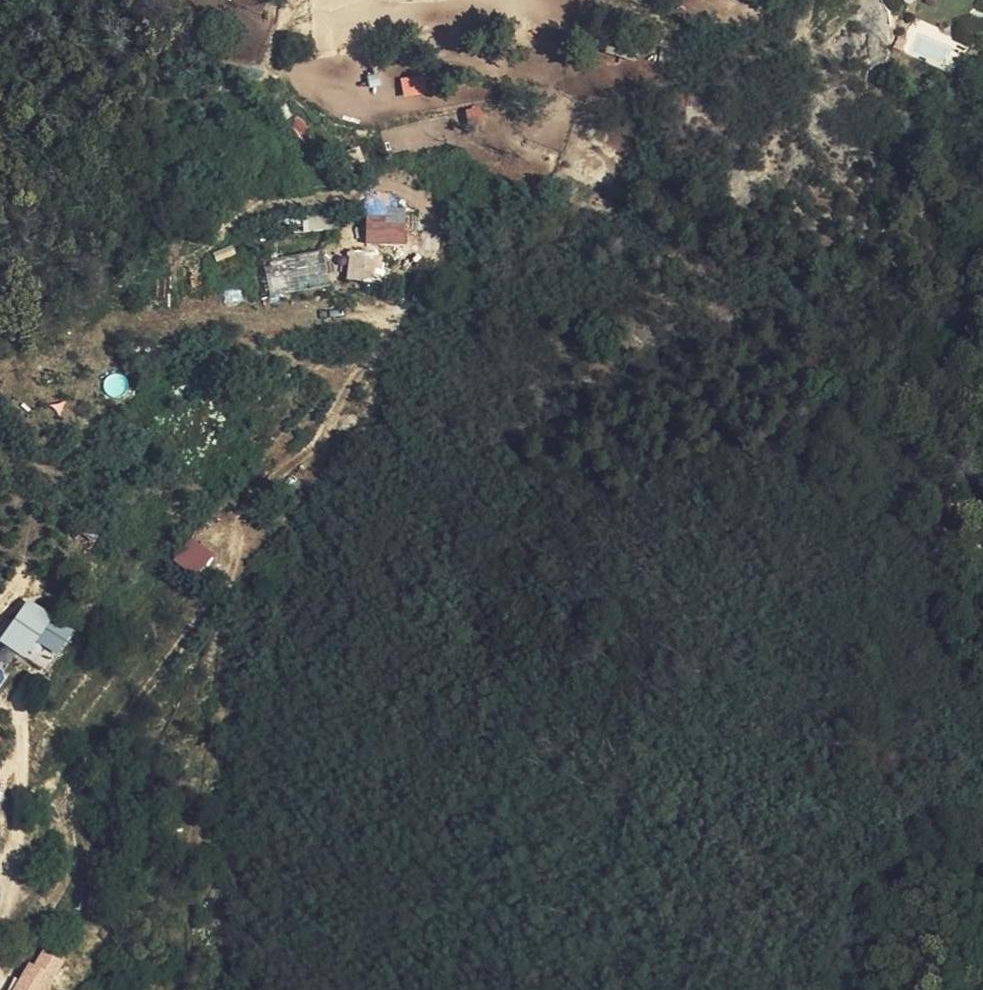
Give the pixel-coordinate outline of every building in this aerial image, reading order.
[(401,96),(426,95),(425,74),(400,75),(401,96)] [(356,244),(377,247),(379,222),(359,220),(356,244)] [(350,250),(347,278),(374,281),(377,253),(350,250)] [(119,371),(101,382),(111,398),(129,388),(119,371)] [(172,558),(197,576),(213,553),(188,535),(172,558)] [(23,669),(45,672),(48,648),(27,645),(23,669)] [(28,989),(38,989),(43,979),(18,966),(11,983),(28,989)]
